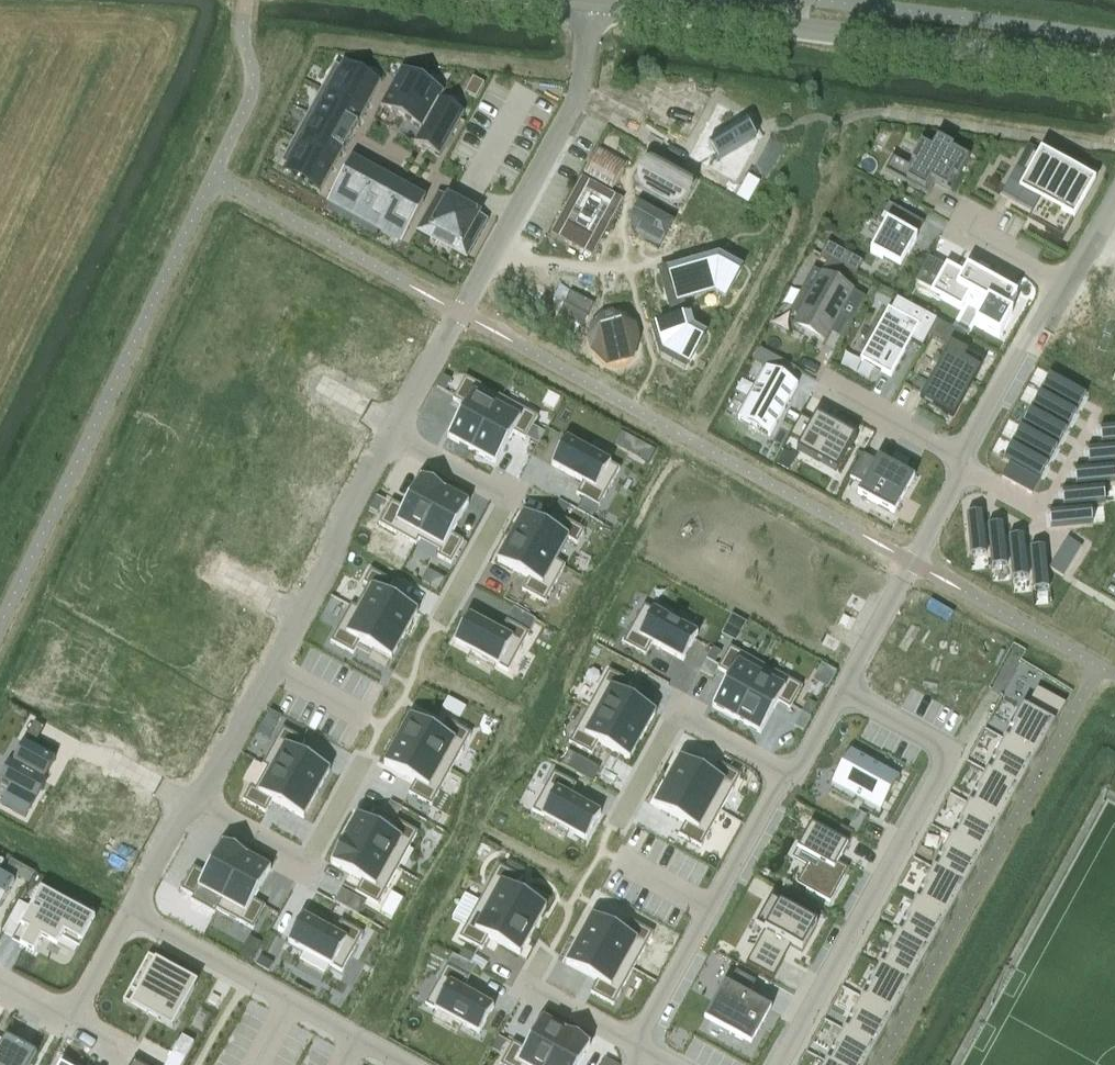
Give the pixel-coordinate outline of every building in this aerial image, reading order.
[(335,65),(321,90),(364,114),(381,83),(380,82),(377,88),(341,68),(344,62),(343,62),(340,67),(335,65)] [(401,69),(380,107),(402,119),(423,81),(401,69)] [(423,81),(402,119),(421,130),(422,130),(438,101),(439,102),(444,93),(423,81)] [(321,90),(308,114),(351,138),(364,114),(321,90)] [(421,130),(414,143),(440,157),(465,113),(463,113),(462,115),(439,102),(438,101),(422,130),(421,130)] [(718,102),(691,156),(742,181),(769,127),(718,102)] [(308,114),(295,139),(337,162),(351,138),(308,114)] [(295,139),(281,163),(285,166),(282,172),(283,172),(286,167),(323,187),(319,192),(320,193),(337,162),(295,139)] [(893,158),(885,172),(929,196),(935,184),(950,192),(970,157),(937,139),(934,146),(923,140),(909,167),(893,158)] [(599,146),(583,175),(613,191),(629,162),(599,146)] [(1033,153),(1022,171),(1032,177),(1025,189),(1042,198),(1039,203),(1045,206),(1037,219),(1048,225),(1045,231),(1063,241),(1099,177),(1054,152),(1048,162),(1033,153)] [(350,162),(328,201),(329,202),(329,201),(353,214),(375,176),(351,163),(351,162),(350,162)] [(657,162),(643,189),(656,197),(673,206),(688,179),(671,170),(657,162)] [(749,175),(740,195),(750,200),(760,180),(749,175)] [(375,176),(353,214),(378,228),(399,190),(375,176)] [(583,182),(556,230),(593,250),(619,201),(583,182)] [(399,190),(378,228),(402,241),(402,242),(424,203),(423,203),(399,190)] [(438,193),(434,200),(445,207),(449,199),(438,193)] [(431,230),(427,238),(456,254),(460,246),(465,238),(469,230),(474,223),(478,215),(449,199),(445,207),(440,214),(436,222),(431,230)] [(434,200),(429,208),(440,214),(445,207),(434,200)] [(887,226),(872,254),(901,270),(917,240),(916,239),(924,224),(889,204),(879,222),(887,226)] [(639,206),(631,221),(635,234),(660,248),(673,224),(639,206)] [(429,208),(425,216),(436,222),(440,214),(429,208)] [(478,215),(474,223),(485,229),(489,221),(478,215)] [(425,216),(420,224),(431,230),(436,222),(425,216)] [(474,223),(469,230),(480,237),(485,229),(474,223)] [(420,224),(416,232),(427,238),(431,230),(420,224)] [(469,230),(465,238),(476,244),(480,237),(469,230)] [(465,238),(460,246),(471,252),(476,244),(465,238)] [(828,244),(821,257),(828,261),(845,270),(856,276),(863,263),(828,244)] [(460,246),(456,254),(467,260),(471,252),(460,246)] [(719,258),(690,266),(700,298),(714,294),(725,300),(742,271),(719,258)] [(929,259),(924,267),(950,281),(940,299),(961,311),(970,295),(986,304),(974,326),(999,340),(1012,316),(1007,314),(1017,296),(967,268),(963,275),(946,265),(945,268),(929,259)] [(822,273),(838,282),(845,270),(828,261),(822,273)] [(668,274),(660,276),(669,307),(700,298),(690,266),(668,273),(668,274)] [(810,294),(792,326),(794,326),(796,322),(827,339),(824,343),(826,344),(841,316),(852,323),(866,299),(854,292),(855,291),(838,282),(822,273),(821,274),(813,270),(802,290),(810,294)] [(570,293),(558,317),(582,329),(594,305),(570,293)] [(889,310),(861,360),(891,377),(911,341),(923,348),(929,337),(937,321),(897,299),(891,311),(889,310)] [(591,326),(589,339),(591,352),(606,367),(633,360),(639,340),(636,326),(626,316),(613,313),(601,316),(591,326)] [(689,317),(657,326),(664,351),(689,365),(705,336),(692,329),(689,317)] [(929,337),(949,348),(950,345),(959,350),(965,337),(937,321),(929,337)] [(920,400),(924,402),(953,418),(984,363),(959,350),(950,345),(949,348),(920,400)] [(766,369),(738,419),(740,420),(741,419),(769,434),(768,436),(770,437),(798,386),(773,372),(780,360),(760,349),(753,361),(766,369)] [(443,377),(437,388),(445,393),(451,381),(443,377)] [(465,407),(448,439),(472,452),(502,398),(466,378),(453,401),(465,407)] [(1052,378),(1044,391),(1081,411),(1089,398),(1052,378)] [(1041,395),(1034,409),(1071,429),(1078,415),(1041,395)] [(502,398),(472,452),(496,465),(513,434),(525,441),(538,418),(502,398)] [(1032,412),(1025,426),(1062,446),(1069,432),(1032,412)] [(801,416),(789,437),(801,443),(797,451),(836,472),(849,448),(851,449),(857,439),(831,424),(816,416),(812,422),(801,416)] [(1022,430),(1015,443),(1052,463),(1060,450),(1022,430)] [(1102,431),(1104,446),(1114,445),(1114,430),(1102,431)] [(566,440),(552,466),(583,483),(576,495),(599,508),(620,470),(566,440)] [(1013,447),(1005,460),(1043,480),(1050,467),(1013,447)] [(1090,452),(1091,467),(1114,465),(1114,450),(1090,452)] [(863,455),(850,479),(863,486),(858,495),(894,516),(915,479),(878,459),(876,462),(863,455)] [(1040,481),(1009,464),(1002,478),(1032,495),(1040,481)] [(1077,473),(1078,488),(1114,484),(1114,469),(1077,473)] [(391,503),(379,525),(416,546),(419,541),(418,541),(445,491),(421,478),(403,509),(391,503)] [(1106,490),(1064,494),(1066,509),(1107,506),(1106,490)] [(445,491),(418,541),(419,541),(440,553),(438,558),(451,565),(464,543),(452,536),(469,505),(445,491)] [(376,498),(370,510),(378,514),(384,503),(376,498)] [(1093,511),(1052,515),(1053,530),(1095,526),(1093,511)] [(524,514),(511,538),(556,563),(556,562),(568,540),(577,545),(585,532),(562,519),(555,531),(524,514)] [(984,516),(969,517),(973,558),(988,557),(984,516)] [(1005,527),(990,529),(994,570),(1009,568),(1005,527)] [(511,538),(498,562),(529,580),(522,592),(545,604),(566,567),(556,562),(556,563),(511,538)] [(1026,538),(1011,540),(1015,581),(1030,580),(1026,538)] [(1082,548),(1068,540),(1050,570),(1063,578),(1082,548)] [(1047,550),(1032,552),(1036,593),(1051,592),(1047,550)] [(356,608),(355,609),(405,637),(418,612),(387,595),(393,583),(371,571),(363,584),(368,587),(356,608)] [(351,606),(331,643),(354,655),(360,644),(391,661),(405,637),(355,609),(356,608),(351,606)] [(644,606),(623,645),(646,657),(652,645),(683,662),(698,636),(644,606)] [(514,609),(507,622),(529,635),(536,622),(514,609)] [(469,617),(454,643),(508,673),(529,635),(507,622),(500,634),(469,617)] [(730,677),(713,708),(737,722),(766,668),(730,648),(718,671),(730,677)] [(713,649),(707,661),(715,665),(721,654),(713,649)] [(1035,671),(1022,663),(1017,671),(1030,679),(1035,671)] [(766,668),(737,722),(761,735),(778,704),(790,710),(803,688),(766,668)] [(609,672),(589,708),(643,738),(656,713),(625,696),(632,684),(609,672)] [(1015,729),(1009,742),(1037,757),(1066,705),(1037,690),(1026,710),(1023,708),(1012,728),(1015,729)] [(589,708),(569,744),(592,756),(598,744),(630,762),(643,738),(589,708)] [(270,711),(266,719),(278,726),(282,718),(270,711)] [(411,717),(398,741),(451,771),(471,735),(449,722),(442,735),(411,717)] [(0,777),(0,779),(12,786),(1,805),(26,818),(47,781),(45,779),(55,760),(34,748),(44,729),(35,724),(13,762),(9,760),(0,777)] [(283,730),(262,767),(267,769),(268,768),(317,795),(330,771),(299,754),(306,742),(283,730)] [(998,762),(991,774),(1019,790),(1037,757),(1009,742),(1005,740),(994,760),(998,762)] [(398,741),(384,766),(415,783),(409,795),(432,807),(451,771),(398,741)] [(832,784),(832,785),(881,812),(881,811),(899,778),(899,779),(900,778),(851,751),(850,752),(853,753),(835,786),(832,784)] [(681,759),(667,783),(721,813),(741,776),(718,764),(712,776),(681,759)] [(251,788),(243,802),(266,814),(272,802),(304,820),(317,795),(268,768),(267,769),(255,791),(251,788)] [(980,794),(973,806),(1001,822),(1019,790),(991,774),(988,772),(977,792),(980,794)] [(554,774),(532,812),(586,842),(601,815),(570,798),(576,786),(554,774)] [(667,783),(654,807),(685,824),(678,836),(701,849),(721,813),(667,783)] [(962,826),(955,839),(983,854),(1001,822),(973,806),(970,805),(959,825),(962,826)] [(358,816),(344,840),(398,870),(418,834),(395,821),(389,833),(358,816)] [(811,826),(797,851),(823,865),(819,873),(807,866),(806,867),(797,884),(808,890),(808,891),(830,904),(845,877),(834,871),(838,864),(854,835),(841,827),(835,839),(811,826)] [(944,859),(937,871),(965,887),(983,854),(955,839),(952,837),(941,857),(944,859)] [(344,840),(331,864),(362,881),(356,893),(378,906),(398,870),(344,840)] [(193,868),(181,891),(194,898),(200,889),(221,901),(222,902),(247,857),(223,844),(206,875),(193,868)] [(221,901),(216,910),(253,931),(266,908),(254,902),(271,870),(247,857),(222,902),(221,901)] [(499,866),(479,903),(533,932),(547,908),(515,891),(522,879),(499,866)] [(23,868),(18,878),(29,885),(35,874),(23,868)] [(926,891),(919,903),(948,919),(965,887),(937,871),(934,869),(923,889),(926,891)] [(1,908),(15,883),(2,876),(0,875),(0,910),(1,908)] [(22,944),(20,947),(34,955),(42,940),(57,948),(64,936),(80,945),(81,944),(82,944),(95,920),(60,901),(41,891),(34,904),(21,928),(28,932),(22,943),(22,944)] [(764,932),(746,964),(773,980),(784,961),(777,958),(786,943),(802,953),(817,926),(771,900),(762,917),(756,927),(764,932)] [(908,923),(902,936),(930,951),(948,919),(919,903),(916,902),(905,922),(908,923)] [(479,903),(459,939),(482,951),(489,939),(520,957),(533,932),(479,903)] [(303,917),(288,944),(342,973),(363,935),(341,922),(334,934),(303,917)] [(593,917),(580,941),(633,970),(653,934),(631,922),(624,934),(593,917)] [(891,956),(884,968),(912,984),(930,951),(902,936),(898,934),(887,954),(891,956)] [(580,941),(566,965),(597,982),(591,994),(613,1007),(633,970),(580,941)] [(463,951),(459,959),(470,966),(475,958),(463,951)] [(140,973),(130,991),(153,1004),(150,1011),(160,1017),(157,1022),(173,1030),(195,990),(176,979),(179,974),(149,957),(148,959),(151,960),(143,975),(140,973)] [(873,988),(866,1000),(894,1016),(912,984),(884,968),(881,966),(870,986),(873,988)] [(447,967),(426,1006),(479,1035),(494,1009),(463,992),(469,980),(447,967)] [(725,985),(704,1021),(708,1023),(751,1047),(771,1011),(748,998),(756,984),(736,973),(728,987),(725,985)] [(855,1020),(848,1032),(876,1048),(894,1016),(866,1000),(863,999),(852,1018),(855,1020)] [(501,1064),(548,1064),(566,1032),(542,1019),(525,1050),(513,1044),(501,1064)] [(830,1064),(831,1064),(867,1064),(876,1048),(848,1032),(845,1031),(834,1051),(837,1052),(830,1064)] [(548,1064),(580,1064),(590,1046),(566,1032),(548,1064)] [(182,1037),(173,1054),(185,1060),(194,1044),(182,1037)] [(0,1049),(0,1064),(32,1064),(37,1055),(6,1038),(0,1049)] [(498,1039),(492,1051),(500,1055),(506,1044),(498,1039)]
